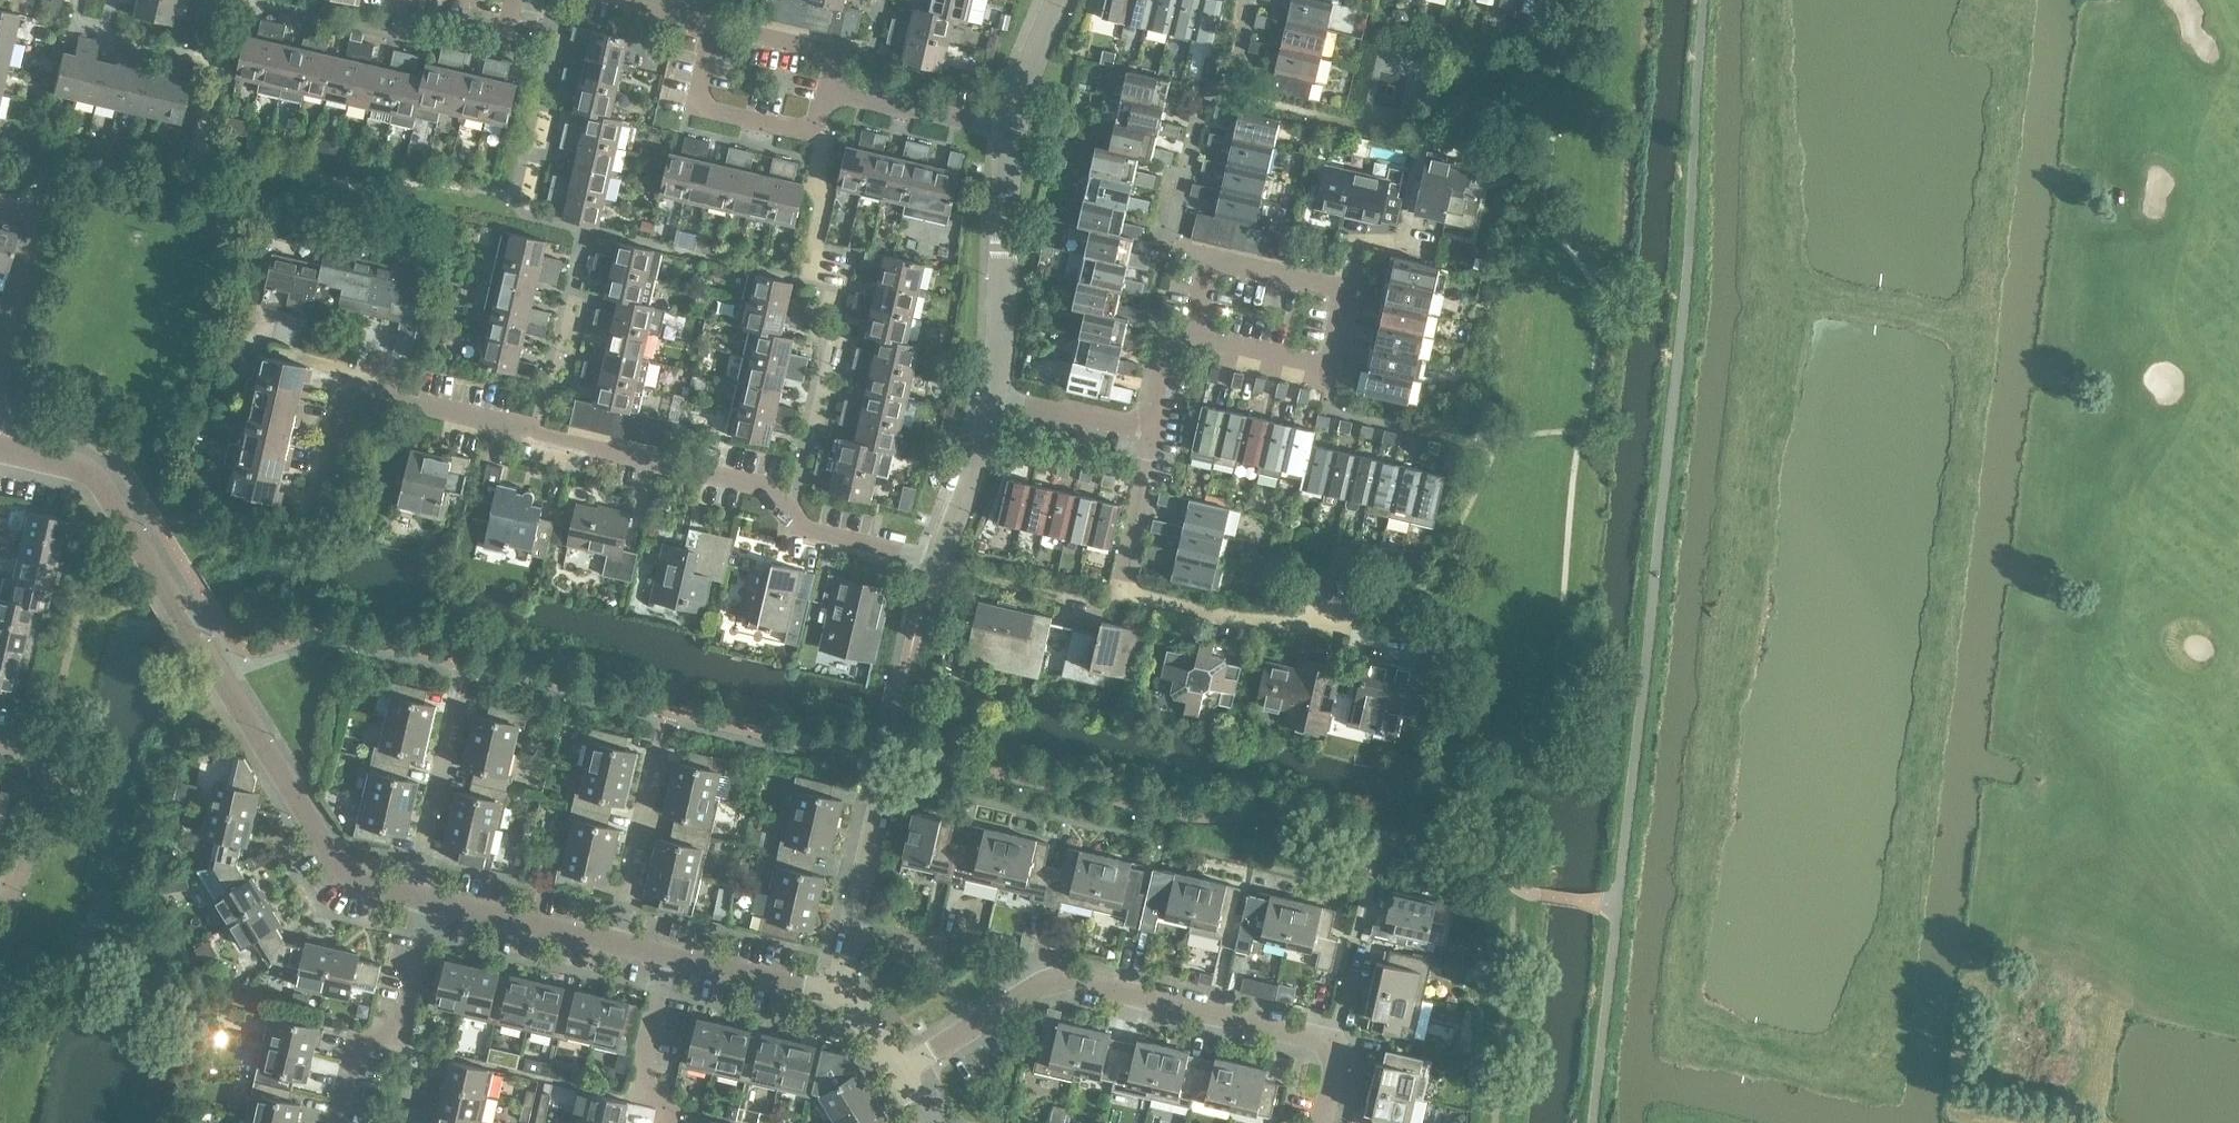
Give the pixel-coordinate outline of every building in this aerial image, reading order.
[(64,0),(50,0),(45,20),(58,23),(64,0)] [(132,15),(170,24),(176,0),(136,0),(132,15)] [(782,0),(767,0),(763,17),(777,20),(782,0)] [(795,0),(782,0),(777,20),(790,23),(795,0)] [(809,0),(808,0),(795,0),(790,23),(803,26),(809,0)] [(816,29),(822,4),(809,0),(803,26),(816,29)] [(808,0),(809,0),(822,4),(835,7),(842,8),(843,8),(844,0),(808,0)] [(970,0),(931,0),(929,10),(975,21),(975,18),(969,17),(972,2),(969,2),(970,0)] [(1130,0),(1106,0),(1102,17),(1125,22),(1130,0)] [(1154,0),(1130,0),(1125,22),(1147,27),(1154,0)] [(1178,0),(1154,0),(1147,27),(1170,32),(1178,0)] [(1201,0),(1178,0),(1170,32),(1193,38),(1201,0)] [(1193,38),(1215,43),(1225,0),(1201,0),(1193,38)] [(1323,0),(1293,0),(1288,21),(1328,30),(1334,3),(1323,0)] [(1518,0),(1495,0),(1494,3),(1516,8),(1518,0)] [(1516,8),(1539,13),(1542,0),(1518,0),(1516,8)] [(829,32),(835,7),(822,4),(816,29),(829,32)] [(842,35),(848,9),(843,8),(842,8),(835,7),(829,32),(842,35)] [(974,22),(975,21),(929,10),(916,7),(912,24),(906,22),(906,20),(893,17),(890,29),(946,43),(948,34),(951,34),(954,21),(961,22),(961,19),(974,22)] [(1398,8),(1394,23),(1408,26),(1411,11),(1398,8)] [(12,40),(18,17),(24,18),(25,15),(0,9),(0,37),(12,40)] [(862,12),(848,9),(842,35),(856,39),(862,12)] [(1001,13),(998,28),(1007,30),(1011,15),(1001,13)] [(1273,17),(1258,14),(1255,26),(1270,29),(1273,17)] [(261,81),(274,21),(262,18),(262,19),(259,32),(261,32),(259,38),(247,35),(236,82),(240,83),(241,77),(261,81)] [(281,92),(292,46),(281,43),(282,37),(284,37),(287,25),(287,24),(274,21),(261,81),(258,92),(280,97),(281,92)] [(1322,56),(1328,30),(1288,21),(1282,47),(1322,56)] [(617,36),(575,26),(571,39),(585,42),(585,41),(591,42),(588,57),(629,67),(629,64),(622,62),(626,48),(624,47),(626,39),(628,40),(628,38),(621,36),(617,35),(617,36)] [(305,91),(318,31),(306,28),(306,30),(303,42),(305,42),(303,48),(292,46),(281,92),(284,93),(285,87),(305,91)] [(944,51),(946,43),(890,29),(887,42),(901,45),(901,44),(907,45),(903,61),(949,72),(950,68),(943,66),(947,52),(944,51)] [(325,103),(336,56),(325,53),(327,47),(328,48),(331,35),(331,34),(318,31),(305,91),(324,96),(323,102),(325,103)] [(349,101),(363,42),(362,41),(364,35),(352,32),(351,39),(350,40),(351,40),(348,52),(349,52),(348,59),(336,56),(325,103),(328,104),(330,97),(349,101)] [(75,97),(88,38),(78,36),(74,54),(62,52),(53,92),(75,97)] [(12,40),(0,37),(0,65),(13,68),(13,65),(7,64),(12,40)] [(96,102),(105,62),(95,59),(99,41),(88,38),(75,97),(96,102)] [(1267,43),(1252,40),(1249,51),(1264,55),(1267,43)] [(370,113),(381,66),(370,64),(371,58),(372,58),(375,46),(376,45),(363,42),(349,101),(369,106),(367,112),(370,113)] [(116,107),(130,48),(120,45),(115,64),(105,62),(96,102),(116,107)] [(441,109),(455,49),(442,46),(442,47),(440,60),(441,60),(440,66),(427,63),(424,76),(418,104),(419,105),(418,111),(421,111),(422,105),(441,109)] [(1315,83),(1322,56),(1282,47),(1276,72),(1273,72),(1269,90),(1309,99),(1313,82),(1315,83)] [(137,112),(147,71),(136,69),(140,50),(130,48),(116,107),(137,112)] [(394,112),(407,52),(395,49),(394,50),(395,50),(392,62),(393,63),(392,69),(381,66),(370,113),(372,114),(374,107),(394,112)] [(462,121),(473,74),(461,71),(462,65),(464,65),(467,53),(467,52),(455,49),(441,109),(461,113),(459,120),(462,121)] [(1103,50),(1100,63),(1113,66),(1116,53),(1103,50)] [(418,104),(424,76),(414,74),(415,68),(417,68),(419,56),(420,56),(420,55),(407,52),(394,112),(391,122),(414,128),(418,111),(419,105),(418,104)] [(158,117),(172,58),(161,55),(157,74),(147,71),(137,112),(158,117)] [(486,120),(500,60),(486,57),(486,58),(487,58),(484,70),(485,70),(484,76),(473,74),(462,121),(465,122),(466,115),(486,120)] [(628,70),(629,67),(588,57),(584,72),(578,71),(578,69),(565,66),(562,79),(614,91),(616,82),(618,83),(621,68),(628,70)] [(182,60),(172,58),(158,117),(180,122),(189,81),(178,79),(182,60)] [(512,62),(500,60),(486,120),(504,124),(503,130),(507,131),(518,84),(506,82),(507,75),(508,76),(511,63),(512,63),(512,62)] [(13,68),(0,65),(0,92),(5,69),(12,70),(13,68)] [(1129,70),(1122,97),(1165,107),(1184,112),(1187,99),(1167,95),(1171,80),(1129,70)] [(612,99),(614,91),(562,79),(559,91),(573,94),(573,92),(579,94),(576,110),(589,113),(629,122),(629,121),(617,118),(617,115),(611,113),(614,100),(612,99)] [(1161,123),(1165,107),(1122,97),(1116,123),(1159,133),(1178,138),(1181,125),(1168,122),(1167,125),(1161,123)] [(1280,119),(1217,105),(1214,116),(1238,121),(1234,136),(1274,146),(1280,119)] [(629,125),(629,122),(589,113),(585,128),(579,126),(579,125),(566,122),(563,135),(614,146),(616,138),(619,138),(623,124),(629,125)] [(243,119),(239,134),(247,136),(248,134),(251,121),(243,119)] [(1155,149),(1159,133),(1116,123),(1111,148),(1097,145),(1097,147),(1153,159),(1172,164),(1175,152),(1162,149),(1161,151),(1155,149)] [(261,137),(260,138),(271,140),(271,139),(273,129),(262,127),(261,137)] [(861,192),(875,132),(863,129),(863,130),(860,142),(862,142),(860,149),(848,146),(837,193),(841,194),(842,187),(861,192)] [(1436,130),(1433,143),(1451,147),(1454,134),(1436,130)] [(285,131),(282,142),(293,144),(295,133),(285,131)] [(882,203),(893,156),(882,154),(883,147),(885,148),(887,136),(888,136),(888,135),(875,132),(861,192),(881,196),(879,203),(882,203)] [(1268,172),(1274,146),(1234,136),(1234,137),(1211,132),(1208,143),(1231,149),(1228,163),(1268,172)] [(613,155),(614,146),(563,135),(560,146),(574,149),(574,148),(580,150),(577,165),(617,174),(618,171),(611,170),(615,155),(613,155)] [(684,199),(698,139),(686,136),(686,137),(683,149),(684,149),(683,156),(671,153),(660,200),(663,201),(665,194),(684,199)] [(704,211),(715,163),(704,160),(706,154),(707,155),(710,143),(711,143),(711,142),(698,139),(684,199),(703,203),(702,210),(704,211)] [(905,202),(920,142),(907,139),(907,141),(904,153),(906,153),(904,159),(893,156),(882,203),(885,204),(886,198),(905,202)] [(925,219),(937,167),(926,164),(927,158),(929,158),(931,146),(932,146),(932,145),(920,142),(905,202),(903,214),(925,219)] [(728,209),(742,149),(730,146),(729,147),(730,147),(727,159),(728,159),(727,166),(715,163),(704,211),(707,211),(709,204),(728,209)] [(1152,161),(1153,159),(1097,147),(1091,172),(1134,182),(1153,187),(1156,175),(1143,172),(1142,174),(1136,172),(1139,158),(1152,161)] [(749,221),(760,173),(749,171),(750,165),(752,165),(755,153),(755,152),(742,149),(728,209),(748,213),(746,220),(749,221)] [(954,198),(965,153),(951,150),(951,151),(948,163),(950,163),(948,169),(937,167),(925,219),(948,224),(953,202),(954,202),(955,198),(954,198)] [(1465,217),(1476,220),(1487,174),(1470,170),(1471,163),(1456,160),(1454,166),(1446,164),(1448,155),(1428,150),(1424,170),(1428,171),(1425,182),(1415,179),(1408,209),(1430,215),(1431,210),(1444,213),(1442,221),(1463,226),(1465,217)] [(451,167),(451,168),(461,170),(461,169),(464,159),(454,156),(451,167)] [(773,219),(786,159),(774,156),(774,157),(774,158),(771,169),(773,170),(771,176),(760,173),(749,221),(752,221),(753,215),(773,219)] [(1262,199),(1268,172),(1228,163),(1228,164),(1205,158),(1202,170),(1225,175),(1222,190),(1262,199)] [(799,162),(786,159),(773,219),(792,224),(790,230),(794,231),(805,184),(793,181),(794,175),(796,175),(799,163),(799,162)] [(617,177),(617,174),(577,165),(573,180),(567,178),(567,177),(554,174),(551,186),(603,198),(604,190),(607,190),(610,176),(617,177)] [(1378,226),(1379,220),(1385,193),(1399,196),(1405,171),(1390,167),(1387,180),(1327,166),(1317,211),(1378,226)] [(1130,198),(1134,182),(1091,172),(1085,198),(1128,208),(1147,212),(1150,201),(1137,197),(1137,199),(1130,198)] [(1211,199),(1214,187),(1199,184),(1196,195),(1211,199)] [(601,207),(603,198),(551,186),(548,198),(561,201),(562,200),(568,202),(565,218),(605,227),(606,223),(600,222),(603,207),(601,207)] [(1256,225),(1262,199),(1222,190),(1216,216),(1225,218),(1238,221),(1251,224),(1256,225)] [(1124,224),(1128,208),(1085,198),(1079,223),(1106,230),(1135,237),(1141,239),(1144,227),(1131,224),(1131,226),(1124,224)] [(1206,241),(1212,215),(1198,212),(1192,238),(1206,241)] [(1225,218),(1216,216),(1212,215),(1206,241),(1219,244),(1225,218)] [(1232,247),(1238,221),(1225,218),(1219,244),(1232,247)] [(645,220),(643,230),(652,232),(654,223),(645,220)] [(1245,250),(1251,224),(1238,221),(1232,247),(1245,250)] [(0,229),(0,269),(7,271),(18,226),(7,223),(6,230),(0,229)] [(1131,254),(1135,237),(1106,230),(1079,223),(1079,225),(1092,228),(1086,254),(1129,264),(1148,269),(1151,256),(1137,253),(1137,255),(1131,254)] [(1264,227),(1256,225),(1251,224),(1245,250),(1258,254),(1264,227)] [(1271,257),(1277,231),(1264,227),(1258,254),(1271,257)] [(267,230),(264,241),(273,243),(275,232),(267,230)] [(504,231),(497,258),(560,272),(563,260),(549,257),(549,258),(543,257),(546,241),(504,231)] [(1291,234),(1277,231),(1271,257),(1285,260),(1291,234)] [(597,252),(594,264),(656,279),(662,252),(620,242),(616,258),(609,257),(610,255),(597,252)] [(316,302),(328,250),(326,249),(322,264),(273,253),(261,305),(312,317),(316,302)] [(365,313),(377,261),(328,250),(316,302),(365,313)] [(883,267),(880,282),(925,293),(926,289),(919,288),(922,273),(920,273),(922,265),(925,265),(925,264),(915,262),(915,261),(911,260),(912,261),(866,250),(863,264),(877,267),(877,265),(883,267)] [(1125,280),(1129,264),(1086,254),(1080,280),(1122,290),(1142,295),(1145,282),(1131,279),(1131,282),(1125,280)] [(1391,256),(1386,278),(1443,292),(1448,271),(1449,269),(1391,256)] [(1475,257),(1473,268),(1482,270),(1485,259),(1475,257)] [(557,284),(560,272),(497,258),(491,284),(534,294),(538,278),(544,280),(544,281),(557,284)] [(426,272),(377,261),(365,313),(400,321),(393,351),(411,355),(418,324),(414,324),(426,272)] [(651,304),(656,279),(594,264),(591,277),(604,280),(604,278),(611,280),(607,296),(620,299),(661,308),(661,307),(651,304)] [(744,299),(755,301),(806,313),(809,301),(796,298),(795,300),(789,298),(793,282),(750,272),(744,299)] [(690,280),(688,287),(700,289),(702,278),(695,276),(690,280)] [(1438,314),(1443,292),(1386,278),(1381,301),(1438,314)] [(1119,306),(1122,290),(1080,280),(1073,307),(1130,319),(1136,321),(1138,309),(1126,305),(1125,308),(1119,306)] [(925,295),(925,293),(880,282),(876,297),(870,296),(870,294),(857,291),(854,303),(910,316),(912,307),(915,308),(918,294),(925,295)] [(531,309),(534,294),(491,284),(485,310),(496,313),(548,324),(551,312),(537,309),(537,310),(531,309)] [(660,311),(661,308),(620,299),(617,313),(610,312),(611,311),(597,308),(595,320),(646,332),(648,323),(650,324),(653,309),(660,311)] [(803,326),(806,313),(755,301),(753,310),(750,310),(747,324),(740,323),(739,325),(781,335),(784,320),(790,322),(790,323),(803,326)] [(1433,336),(1438,314),(1381,301),(1376,323),(1424,334),(1433,336)] [(908,325),(910,316),(854,303),(851,315),(864,318),(865,317),(871,319),(867,335),(881,338),(926,348),(926,346),(914,344),(914,341),(908,339),(911,325),(908,325)] [(1126,335),(1130,319),(1073,307),(1073,308),(1086,311),(1080,335),(1123,345),(1143,350),(1146,337),(1133,334),(1132,337),(1126,335)] [(545,336),(548,324),(496,313),(494,320),(492,320),(489,334),(482,333),(481,336),(522,346),(526,331),(532,332),(532,333),(545,336)] [(644,340),(646,332),(595,320),(592,332),(605,335),(605,334),(611,335),(608,351),(649,360),(650,357),(643,355),(646,341),(644,340)] [(1424,334),(1376,323),(1371,346),(1419,357),(1428,359),(1433,336),(1424,334)] [(793,338),(781,335),(739,325),(739,326),(750,329),(744,355),(807,369),(810,357),(796,354),(796,356),(790,354),(793,338)] [(1120,361),(1123,345),(1080,335),(1074,361),(1118,371),(1137,376),(1140,363),(1127,360),(1126,363),(1120,361)] [(519,361),(522,346),(481,336),(481,339),(487,341),(484,355),(486,356),(484,364),(482,363),(482,365),(490,366),(489,367),(493,368),(493,367),(535,377),(538,364),(525,361),(525,362),(519,361)] [(926,350),(926,348),(881,338),(877,352),(871,351),(871,350),(858,346),(855,359),(911,372),(913,363),(915,364),(919,349),(926,350)] [(1428,359),(1419,357),(1371,346),(1365,368),(1414,379),(1423,381),(1428,359)] [(225,347),(223,358),(234,361),(237,349),(225,347)] [(701,347),(699,355),(708,358),(710,349),(701,347)] [(651,360),(649,360),(608,351),(605,366),(598,364),(598,363),(585,360),(583,372),(645,387),(651,360)] [(308,366),(300,365),(258,354),(258,356),(265,358),(260,380),(302,389),(302,388),(301,388),(302,381),(304,382),(308,366)] [(804,382),(807,369),(744,355),(738,381),(781,391),(785,376),(791,377),(791,379),(804,382)] [(909,381),(911,372),(855,359),(852,371),(865,374),(866,373),(872,374),(869,389),(914,400),(915,397),(908,396),(911,381),(909,381)] [(1114,387),(1118,371),(1074,361),(1068,389),(1111,399),(1111,397),(1131,402),(1134,389),(1121,386),(1120,389),(1114,387)] [(1222,368),(1219,367),(1212,366),(1209,380),(1219,382),(1222,368)] [(1423,381),(1414,379),(1365,368),(1360,391),(1418,404),(1423,381)] [(1242,388),(1245,373),(1235,371),(1232,386),(1242,388)] [(639,413),(645,387),(583,372),(580,384),(593,387),(593,386),(600,387),(596,403),(596,404),(603,405),(616,408),(629,411),(630,411),(637,413),(639,413)] [(1267,379),(1257,376),(1254,391),(1264,393),(1267,379)] [(302,390),(302,389),(260,380),(253,378),(248,400),(255,401),(297,411),(301,397),(299,397),(300,390),(302,390)] [(778,406),(781,391),(738,381),(732,408),(743,410),(795,422),(797,409),(784,406),(784,408),(778,406)] [(1289,384),(1279,382),(1276,396),(1286,398),(1289,384)] [(1311,389),(1301,387),(1298,401),(1308,403),(1311,389)] [(913,403),(914,400),(869,389),(865,405),(859,403),(859,402),(846,399),(843,411),(899,424),(901,415),(903,416),(907,401),(913,403)] [(584,428),(591,402),(577,399),(570,425),(584,428)] [(294,426),(297,411),(255,401),(250,424),(292,434),(292,433),(291,432),(292,425),(294,426)] [(597,431),(603,405),(596,404),(596,403),(591,402),(584,428),(597,431)] [(610,434),(616,408),(603,405),(597,431),(610,434)] [(1213,462),(1225,410),(1203,405),(1191,457),(1213,462)] [(623,437),(629,411),(616,408),(610,434),(623,437)] [(792,434),(795,422),(743,410),(741,418),(739,418),(736,432),(729,430),(728,434),(769,444),(773,428),(779,429),(779,430),(792,434)] [(1238,458),(1248,415),(1225,410),(1213,462),(1236,467),(1238,458)] [(642,414),(639,413),(637,413),(630,411),(629,411),(623,437),(636,440),(642,414)] [(897,432),(899,424),(843,411),(840,423),(854,426),(854,425),(860,426),(857,441),(902,451),(902,449),(896,447),(899,433),(897,432)] [(650,443),(655,417),(642,414),(636,440),(650,443)] [(1331,417),(1319,414),(1317,425),(1328,428),(1331,417)] [(1260,463),(1270,420),(1248,415),(1238,458),(1260,463)] [(662,446),(668,420),(655,417),(650,443),(662,446)] [(1351,433),(1353,422),(1341,419),(1339,430),(1351,433)] [(682,423),(668,420),(662,446),(676,450),(682,423)] [(1283,469),(1293,426),(1270,420),(1260,463),(1283,469)] [(292,435),(292,434),(250,424),(245,446),(287,456),(291,442),(288,441),(290,434),(292,435)] [(1375,427),(1364,424),(1361,435),(1372,438),(1375,427)] [(1304,474),(1314,431),(1293,426),(1283,469),(1304,474)] [(1397,432),(1386,429),(1383,440),(1394,443),(1397,432)] [(1324,492),(1334,449),(1313,444),(1316,431),(1314,431),(1304,474),(1301,487),(1324,492)] [(1419,437),(1408,434),(1405,446),(1416,448),(1419,437)] [(902,453),(902,451),(857,441),(844,438),(840,454),(833,453),(834,451),(820,448),(818,460),(874,473),(876,465),(878,465),(881,452),(888,453),(889,450),(902,453)] [(1441,442),(1430,439),(1427,451),(1438,453),(1441,442)] [(284,470),(287,456),(245,446),(240,467),(240,468),(282,478),(282,477),(280,476),(282,469),(284,470)] [(1346,497),(1356,454),(1334,449),(1324,492),(1326,493),(1324,500),(1326,503),(1333,504),(1336,502),(1338,495),(1346,497)] [(437,458),(411,452),(399,503),(420,508),(419,515),(446,521),(450,502),(449,501),(452,491),(463,494),(471,458),(447,452),(445,462),(436,460),(437,458)] [(1026,455),(1015,452),(1012,463),(1023,466),(1026,455)] [(1368,503),(1379,459),(1356,454),(1346,497),(1348,498),(1346,505),(1348,508),(1355,510),(1358,508),(1360,501),(1368,503)] [(1050,460),(1038,458),(1035,469),(1047,472),(1050,460)] [(1391,508),(1401,464),(1379,459),(1368,503),(1370,503),(1369,510),(1371,513),(1377,515),(1381,513),(1382,506),(1391,508)] [(872,482),(874,473),(818,460),(815,472),(828,475),(829,474),(835,475),(831,492),(877,502),(878,498),(871,497),(874,482),(872,482)] [(1072,466),(1060,463),(1058,474),(1069,477),(1072,466)] [(518,488),(500,484),(503,467),(488,464),(481,493),(496,496),(484,547),(507,553),(510,543),(533,548),(532,555),(546,558),(555,521),(540,518),(543,506),(533,504),(535,496),(535,495),(535,494),(534,493),(534,492),(533,491),(532,491),(530,490),(529,490),(527,490),(526,491),(525,492),(524,493),(524,494),(517,492),(518,488)] [(1411,521),(1423,469),(1401,464),(1391,508),(1389,516),(1411,521)] [(282,479),(282,478),(240,468),(240,467),(233,466),(227,489),(277,501),(280,486),(278,485),(280,478),(282,479)] [(1094,471),(1082,468),(1079,479),(1091,482),(1094,471)] [(1446,475),(1423,469),(1411,521),(1434,527),(1446,475)] [(1116,476),(1106,474),(1104,473),(1102,485),(1113,487),(1116,476)] [(1021,527),(1031,484),(1009,478),(999,522),(1021,527)] [(1044,532),(1054,489),(1031,484),(1021,527),(1044,532)] [(1066,537),(1077,494),(1054,489),(1044,532),(1066,537)] [(1188,510),(1185,525),(1225,535),(1231,508),(1161,491),(1158,503),(1188,510)] [(910,510),(914,495),(905,493),(902,508),(910,510)] [(1089,543),(1099,500),(1077,494),(1066,537),(1089,543)] [(1122,505),(1099,500),(1089,543),(1106,547),(1112,548),(1122,505)] [(603,574),(632,581),(641,544),(640,544),(638,553),(623,549),(631,514),(611,510),(610,515),(577,507),(564,565),(564,566),(569,544),(608,553),(603,574)] [(28,511),(23,534),(61,543),(66,520),(28,511)] [(1219,560),(1225,535),(1185,525),(1185,526),(1155,519),(1152,530),(1182,537),(1179,551),(1219,560)] [(556,525),(552,542),(566,546),(570,528),(556,525)] [(724,581),(727,565),(728,564),(738,566),(740,557),(730,555),(733,538),(701,530),(698,546),(686,543),(685,549),(665,544),(652,599),(685,607),(703,611),(710,578),(724,581)] [(56,565),(61,543),(23,534),(17,556),(56,565)] [(977,540),(974,549),(985,551),(987,542),(977,540)] [(1225,562),(1219,560),(1179,551),(1179,552),(1149,545),(1146,556),(1176,563),(1172,579),(1219,589),(1225,562)] [(1366,545),(1363,556),(1377,559),(1379,548),(1366,545)] [(1379,548),(1377,559),(1389,562),(1391,551),(1379,548)] [(51,587),(56,565),(17,556),(12,578),(51,587)] [(803,570),(773,563),(764,561),(762,567),(750,565),(739,614),(751,617),(749,626),(767,631),(768,628),(772,629),(773,627),(788,631),(785,642),(800,645),(811,599),(797,596),(803,570)] [(12,578),(3,576),(0,590),(0,598),(7,599),(7,601),(33,606),(32,608),(45,611),(51,587),(12,578)] [(873,659),(866,686),(868,686),(877,647),(891,590),(888,589),(887,591),(869,587),(869,585),(839,578),(835,596),(837,596),(835,605),(833,604),(823,647),(873,659)] [(979,599),(973,624),(964,659),(1037,677),(1052,617),(1020,609),(1022,602),(1000,597),(998,604),(979,599)] [(32,608),(33,606),(7,601),(7,599),(0,598),(0,622),(27,628),(32,608)] [(1150,633),(1106,622),(1076,615),(1062,676),(1105,686),(1108,673),(1139,680),(1150,633)] [(27,628),(0,622),(0,645),(22,651),(27,628)] [(1212,655),(1216,643),(1201,639),(1198,652),(1185,649),(1181,652),(1168,650),(1161,677),(1174,680),(1171,692),(1174,698),(1187,701),(1185,713),(1212,719),(1214,706),(1219,703),(1220,703),(1223,690),(1235,693),(1241,666),(1229,663),(1225,658),(1212,655)] [(22,651),(0,645),(0,669),(17,673),(22,651)] [(1438,689),(1444,665),(1447,652),(1421,645),(1415,671),(1368,660),(1367,659),(1358,702),(1359,702),(1376,706),(1371,726),(1396,732),(1401,712),(1417,715),(1417,716),(1418,716),(1425,686),(1438,689)] [(1332,713),(1336,696),(1335,696),(1342,666),(1302,658),(1302,657),(1300,657),(1298,668),(1266,661),(1266,662),(1267,663),(1259,701),(1257,701),(1257,702),(1288,709),(1285,724),(1286,724),(1287,723),(1325,732),(1325,733),(1326,734),(1331,712),(1332,713)] [(17,673),(0,669),(0,693),(12,696),(17,673)] [(392,697),(387,721),(431,732),(437,706),(421,702),(424,689),(391,681),(387,696),(392,697)] [(476,715),(470,741),(514,751),(520,727),(525,728),(528,713),(495,705),(492,718),(476,715)] [(425,758),(431,732),(387,721),(381,745),(376,744),(373,758),(406,766),(409,754),(425,758)] [(592,728),(583,767),(632,778),(638,752),(622,749),(625,736),(592,728)] [(509,775),(514,751),(470,741),(464,767),(480,770),(477,783),(510,790),(514,776),(509,775)] [(677,761),(671,787),(720,799),(721,797),(728,798),(735,771),(727,769),(729,760),(692,751),(689,764),(677,761)] [(236,755),(236,756),(229,786),(216,783),(210,809),(254,819),(260,793),(255,791),(258,777),(246,757),(236,755)] [(403,779),(406,766),(373,758),(364,797),(413,808),(419,782),(403,779)] [(626,804),(632,778),(583,767),(574,805),(607,813),(610,801),(626,804)] [(827,796),(830,783),(797,776),(793,791),(799,792),(793,816),(837,826),(843,800),(827,796)] [(501,829),(510,790),(477,783),(474,795),(458,791),(452,817),(496,827),(501,829)] [(711,837),(720,799),(671,787),(665,813),(681,817),(678,830),(711,837)] [(8,792),(0,790),(0,828),(8,792)] [(407,834),(413,808),(364,797),(355,836),(388,844),(391,831),(407,834)] [(604,825),(607,813),(574,805),(565,844),(614,855),(620,829),(604,825)] [(248,845),(254,819),(210,809),(204,835),(217,838),(210,868),(238,863),(243,843),(248,845)] [(935,879),(950,882),(958,848),(949,847),(955,821),(915,812),(902,865),(936,872),(935,879)] [(831,852),(837,826),(793,816),(787,840),(782,839),(779,853),(812,861),(815,848),(831,852)] [(491,851),(496,827),(452,817),(446,843),(462,847),(459,860),(492,868),(496,853),(491,851)] [(999,887),(1011,834),(972,825),(966,850),(958,848),(950,882),(965,885),(967,879),(999,887)] [(702,876),(711,837),(678,830),(675,842),(659,838),(653,864),(702,876)] [(1051,843),(1011,834),(999,887),(1032,895),(1030,901),(1045,904),(1053,871),(1045,869),(1051,843)] [(608,881),(614,855),(565,844),(556,883),(589,890),(592,877),(608,881)] [(1094,909),(1107,856),(1067,847),(1061,872),(1053,871),(1045,904),(1060,908),(1062,902),(1094,909)] [(809,873),(812,861),(779,853),(770,891),(819,903),(825,877),(809,873)] [(1146,865),(1107,856),(1094,909),(1127,917),(1125,923),(1141,926),(1148,893),(1140,891),(1146,865)] [(249,880),(238,863),(210,868),(226,894),(215,901),(229,924),(267,900),(253,877),(249,880)] [(693,915),(702,876),(653,864),(647,890),(663,894),(660,907),(693,915)] [(1192,923),(1202,879),(1163,869),(1157,895),(1148,893),(1141,926),(1156,930),(1159,915),(1192,923)] [(1202,879),(1192,923),(1190,931),(1222,939),(1221,945),(1236,949),(1244,915),(1243,915),(1235,913),(1241,888),(1202,879)] [(1422,897),(1424,889),(1404,884),(1402,892),(1393,890),(1389,910),(1387,917),(1397,920),(1394,934),(1436,943),(1446,902),(1422,897)] [(736,886),(734,895),(743,897),(745,888),(736,886)] [(813,929),(819,903),(770,891),(761,930),(794,938),(797,925),(813,929)] [(1287,945),(1297,901),(1258,891),(1257,896),(1249,894),(1245,911),(1244,910),(1243,915),(1244,915),(1236,949),(1251,952),(1254,937),(1287,945)] [(281,922),(267,900),(229,924),(243,946),(254,939),(271,966),(287,942),(277,925),(281,922)] [(1337,910),(1297,901),(1287,945),(1319,952),(1316,967),(1332,971),(1340,937),(1331,935),(1337,910)] [(718,904),(715,917),(725,919),(728,907),(718,904)] [(690,926),(674,922),(670,937),(686,940),(690,926)] [(989,930),(986,942),(996,945),(999,932),(989,930)] [(324,992),(334,948),(308,941),(307,947),(287,942),(271,966),(301,973),(298,986),(324,992)] [(360,954),(334,948),(324,992),(350,998),(351,993),(374,998),(382,964),(359,959),(360,954)] [(1377,961),(1371,987),(1423,999),(1433,960),(1390,950),(1387,964),(1377,961)] [(464,1010),(474,966),(448,960),(446,967),(440,966),(442,959),(440,958),(429,1008),(439,1010),(440,1005),(464,1010)] [(500,972),(474,966),(464,1010),(462,1016),(495,1023),(506,974),(504,980),(498,979),(500,972)] [(1204,971),(1201,982),(1210,984),(1213,974),(1204,971)] [(527,1031),(539,981),(513,975),(511,982),(505,981),(507,974),(506,974),(495,1023),(527,1031)] [(1274,999),(1277,984),(1244,976),(1241,991),(1242,992),(1261,996),(1274,999)] [(250,978),(239,990),(244,995),(255,984),(250,978)] [(565,987),(539,981),(527,1031),(560,1038),(571,989),(569,996),(563,994),(565,987)] [(1414,1039),(1423,1000),(1423,999),(1371,987),(1365,1013),(1375,1015),(1372,1029),(1414,1039)] [(594,1040),(604,996),(578,990),(576,997),(570,996),(572,989),(571,989),(560,1038),(569,1040),(570,1035),(594,1040)] [(630,1002),(604,996),(594,1040),(592,1046),(626,1053),(637,1004),(636,1004),(634,1011),(628,1009),(630,1002)] [(245,1019),(247,1011),(232,1007),(230,1016),(245,1019)] [(270,1016),(264,1042),(313,1053),(317,1039),(322,1040),(323,1036),(325,1029),(270,1016)] [(714,1074),(725,1025),(699,1019),(698,1025),(692,1024),(693,1017),(692,1017),(680,1066),(714,1074)] [(1074,1080),(1076,1072),(1086,1027),(1060,1021),(1057,1032),(1044,1029),(1034,1071),(1074,1080)] [(751,1031),(725,1025),(714,1074),(746,1081),(758,1032),(757,1032),(756,1039),(750,1038),(751,1031)] [(1115,1081),(1123,1047),(1110,1044),(1112,1034),(1086,1027),(1076,1072),(1115,1081)] [(779,1089),(780,1084),(790,1040),(764,1034),(763,1041),(757,1039),(758,1032),(746,1081),(779,1089)] [(816,1046),(790,1040),(780,1084),(804,1089),(802,1094),(812,1097),(814,1091),(824,1047),(822,1047),(821,1054),(815,1053),(816,1046)] [(1152,1098),(1164,1046),(1138,1040),(1135,1050),(1123,1047),(1115,1081),(1113,1089),(1152,1098)] [(307,1079),(313,1053),(264,1042),(255,1080),(288,1088),(291,1076),(307,1079)] [(1191,1108),(1193,1099),(1200,1065),(1187,1062),(1190,1052),(1164,1046),(1152,1098),(1191,1108)] [(491,1047),(488,1061),(517,1068),(521,1054),(491,1047)] [(848,1053),(824,1047),(814,1091),(820,1093),(835,1118),(874,1094),(848,1053)] [(1377,1062),(1371,1087),(1415,1098),(1423,1100),(1433,1060),(1390,1050),(1387,1064),(1377,1062)] [(1232,1108),(1242,1064),(1216,1058),(1213,1068),(1200,1065),(1193,1099),(1232,1108)] [(452,1060),(446,1086),(489,1096),(495,1070),(452,1060)] [(540,1061),(537,1073),(550,1076),(553,1063),(540,1061)] [(553,1063),(550,1076),(570,1080),(573,1068),(553,1063)] [(1268,1070),(1242,1064),(1232,1108),(1271,1117),(1279,1083),(1265,1080),(1268,1070)] [(288,1088),(255,1080),(246,1119),(251,1120),(265,1122),(297,1122),(302,1104),(285,1100),(288,1088)] [(483,1121),(489,1096),(446,1086),(440,1111),(483,1121)] [(1415,1098),(1371,1087),(1365,1113),(1375,1116),(1373,1122),(1409,1122),(1415,1098)] [(528,1089),(524,1104),(533,1106),(537,1091),(528,1089)] [(543,1092),(539,1108),(548,1110),(552,1094),(543,1092)] [(585,1118),(605,1122),(624,1122),(629,1101),(591,1093),(585,1118)] [(874,1094),(835,1118),(838,1122),(891,1122),(874,1094)] [(530,1122),(533,1106),(524,1104),(521,1120),(530,1122)] [(548,1110),(539,1108),(536,1122),(545,1122),(548,1110)] [(729,1116),(736,1117),(738,1110),(731,1108),(729,1116)] [(483,1121),(440,1111),(437,1122),(482,1122),(483,1121)]
